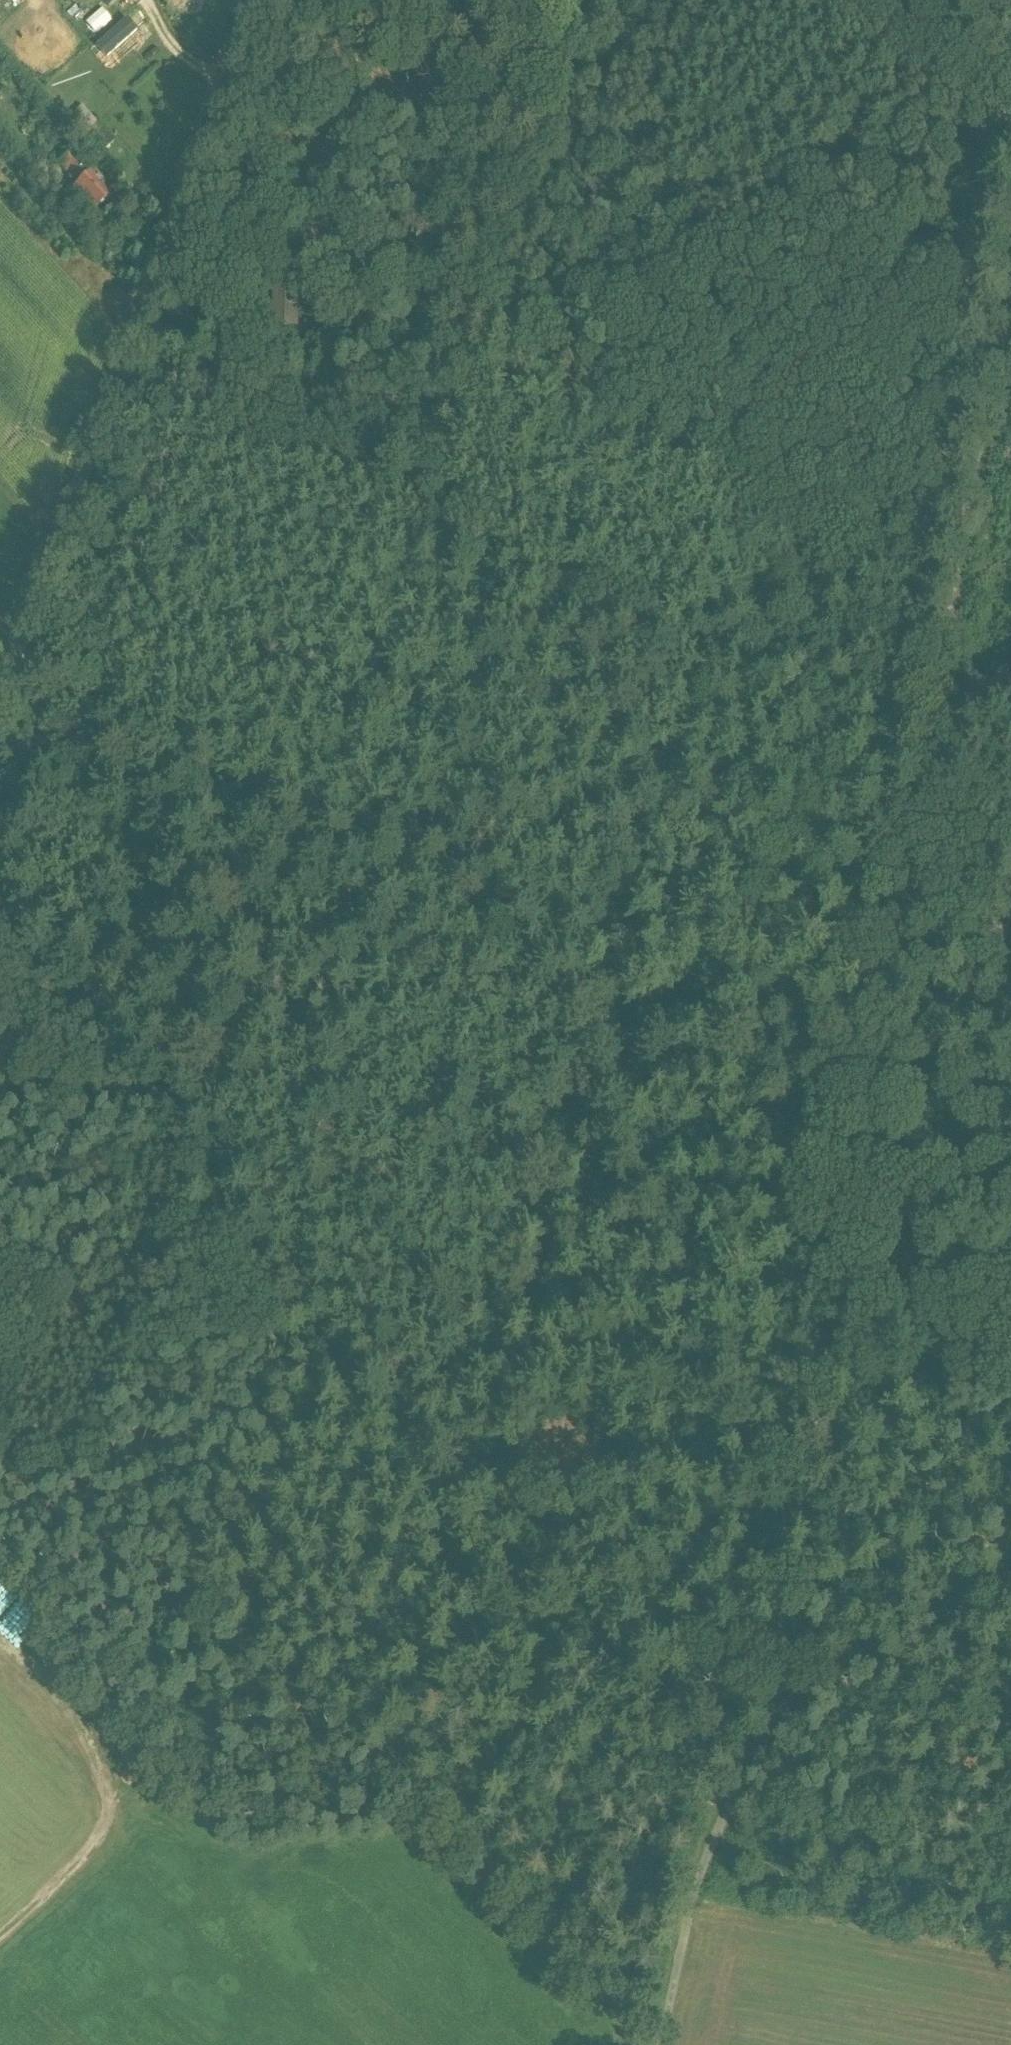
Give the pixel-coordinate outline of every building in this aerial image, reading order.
[(128,7),(91,40),(109,59),(145,27),(128,7)] [(93,211),(113,193),(74,149),(70,153),(58,163),(78,184),(73,189),(93,211)] [(315,296),(315,279),(276,279),(275,327),(297,327),(297,295),(315,296)]
